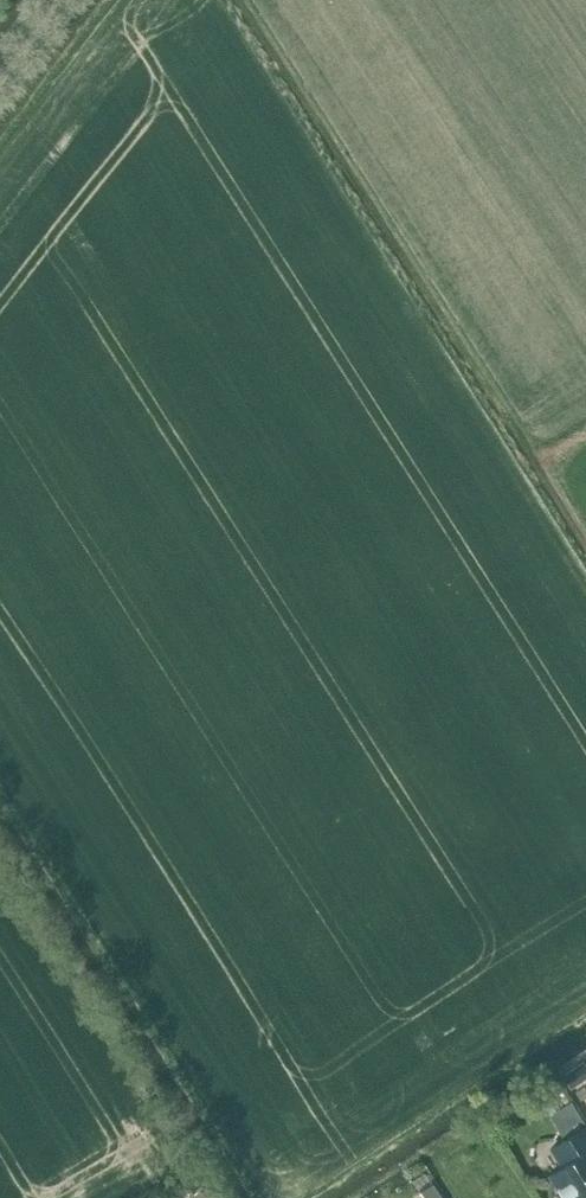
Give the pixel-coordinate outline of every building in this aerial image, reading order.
[(571,1089),(585,1079),(585,1066),(583,1061),(562,1076),(571,1089)] [(572,1104),(559,1113),(572,1133),(550,1148),(562,1166),(549,1174),(565,1197),(585,1197),(585,1126),(572,1104)] [(424,1197),(443,1197),(433,1183),(420,1191),(424,1197)]
